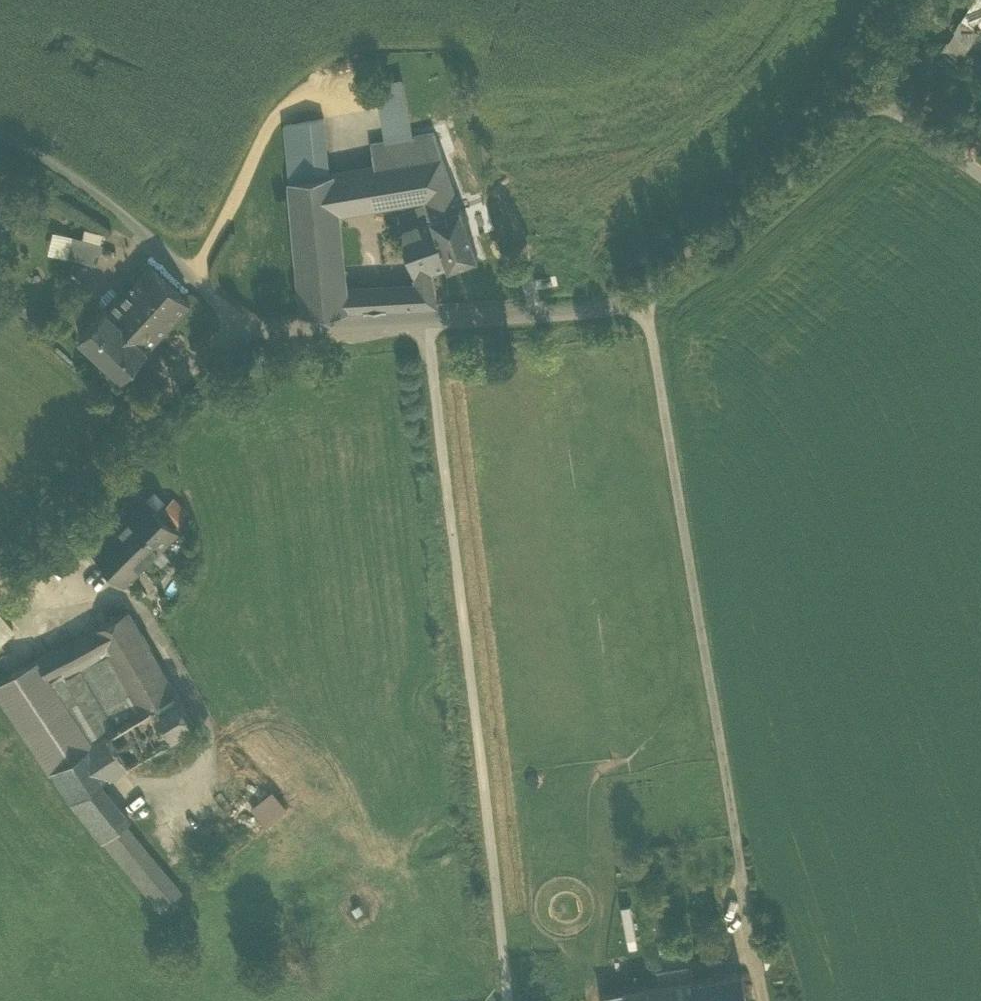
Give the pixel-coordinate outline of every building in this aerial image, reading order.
[(980,27),(980,0),(972,0),(961,17),(979,30),(980,27)] [(960,58),(979,30),(961,17),(941,45),(960,58)] [(378,91),(386,133),(406,130),(398,87),(378,91)] [(285,124),(290,180),(332,173),(325,117),(285,124)] [(372,142),(375,165),(442,153),(435,131),(372,142)] [(460,204),(442,153),(375,165),(349,170),(355,209),(424,196),(425,202),(428,201),(432,214),(460,204)] [(349,170),(334,172),(338,211),(355,209),(349,170)] [(303,312),(348,309),(345,287),(338,211),(334,172),(332,173),(290,180),(303,312)] [(398,226),(415,276),(432,270),(478,254),(460,204),(432,214),(398,226)] [(85,229),(82,239),(100,243),(103,233),(85,229)] [(72,236),(53,231),(48,253),(66,257),(71,236),(72,236)] [(71,236),(66,257),(95,264),(100,243),(82,239),(71,236)] [(121,298),(116,293),(108,302),(108,301),(104,305),(105,307),(148,346),(189,301),(151,266),(121,298)] [(418,283),(381,285),(383,307),(437,303),(432,270),(415,276),(418,283)] [(381,285),(366,286),(368,308),(383,307),(381,285)] [(348,309),(368,308),(366,286),(345,287),(348,309)] [(102,296),(108,301),(108,302),(116,293),(110,288),(102,296)] [(122,374),(148,346),(105,307),(79,335),(122,374)] [(122,580),(125,582),(178,528),(147,498),(94,552),(97,555),(102,550),(127,575),(122,580)] [(102,550),(97,555),(122,580),(127,575),(102,550)] [(57,648),(51,652),(67,675),(109,651),(129,685),(125,688),(129,694),(132,692),(144,711),(175,692),(129,610),(58,650),(57,648)] [(15,631),(0,614),(0,646),(15,631)] [(51,652),(37,660),(53,683),(67,675),(51,652)] [(72,800),(99,783),(107,778),(89,748),(95,744),(93,742),(53,683),(37,660),(0,681),(0,692),(72,800)] [(109,733),(128,765),(193,725),(175,692),(144,711),(109,733)] [(109,733),(93,742),(95,744),(89,748),(107,778),(128,765),(109,733)] [(72,800),(105,841),(126,824),(130,821),(99,783),(72,800)] [(268,825),(290,807),(273,788),(252,806),(268,825)] [(182,893),(126,824),(105,841),(161,910),(182,893)] [(630,903),(621,906),(630,946),(639,944),(630,903)] [(698,1000),(746,1000),(741,971),(694,979),(698,1000)] [(625,991),(627,1000),(698,1000),(694,979),(625,991)] [(625,991),(601,995),(602,1000),(627,1000),(625,991)]
